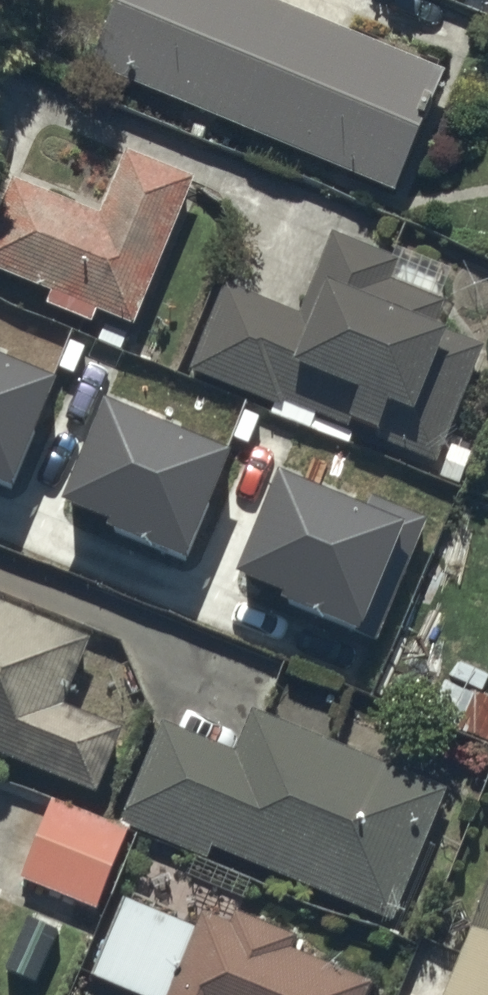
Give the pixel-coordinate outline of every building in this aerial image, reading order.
[(284,0),(108,0),(85,56),(388,184),(438,65),(284,0)] [(189,171),(123,144),(97,207),(9,171),(8,173),(0,169),(0,266),(47,286),(42,298),(86,316),(91,302),(129,318),(189,171)] [(432,455),(479,334),(430,315),(440,289),(435,287),(446,258),(331,213),(296,302),(219,272),(184,361),(270,394),(268,400),(341,428),(344,420),(432,455)] [(0,352),(0,504),(96,544),(101,534),(110,538),(99,567),(154,589),(167,558),(132,543),(148,504),(120,492),(152,414),(0,352)] [(335,430),(222,386),(201,440),(313,484),(335,430)] [(0,594),(0,752),(91,790),(120,719),(61,694),(88,631),(0,594)] [(432,697),(487,722),(487,680),(443,660),(427,695),(432,697)] [(203,845),(207,835),(388,911),(443,781),(247,699),(230,741),(157,711),(116,809),(203,845)] [(123,819),(46,790),(16,868),(93,897),(123,819)] [(437,981),(469,994),(487,994),(487,858),(437,981)] [(127,885),(95,964),(164,993),(163,994),(361,994),(372,970),(288,935),(294,921),(235,896),(230,910),(203,898),(196,913),(127,885)]
